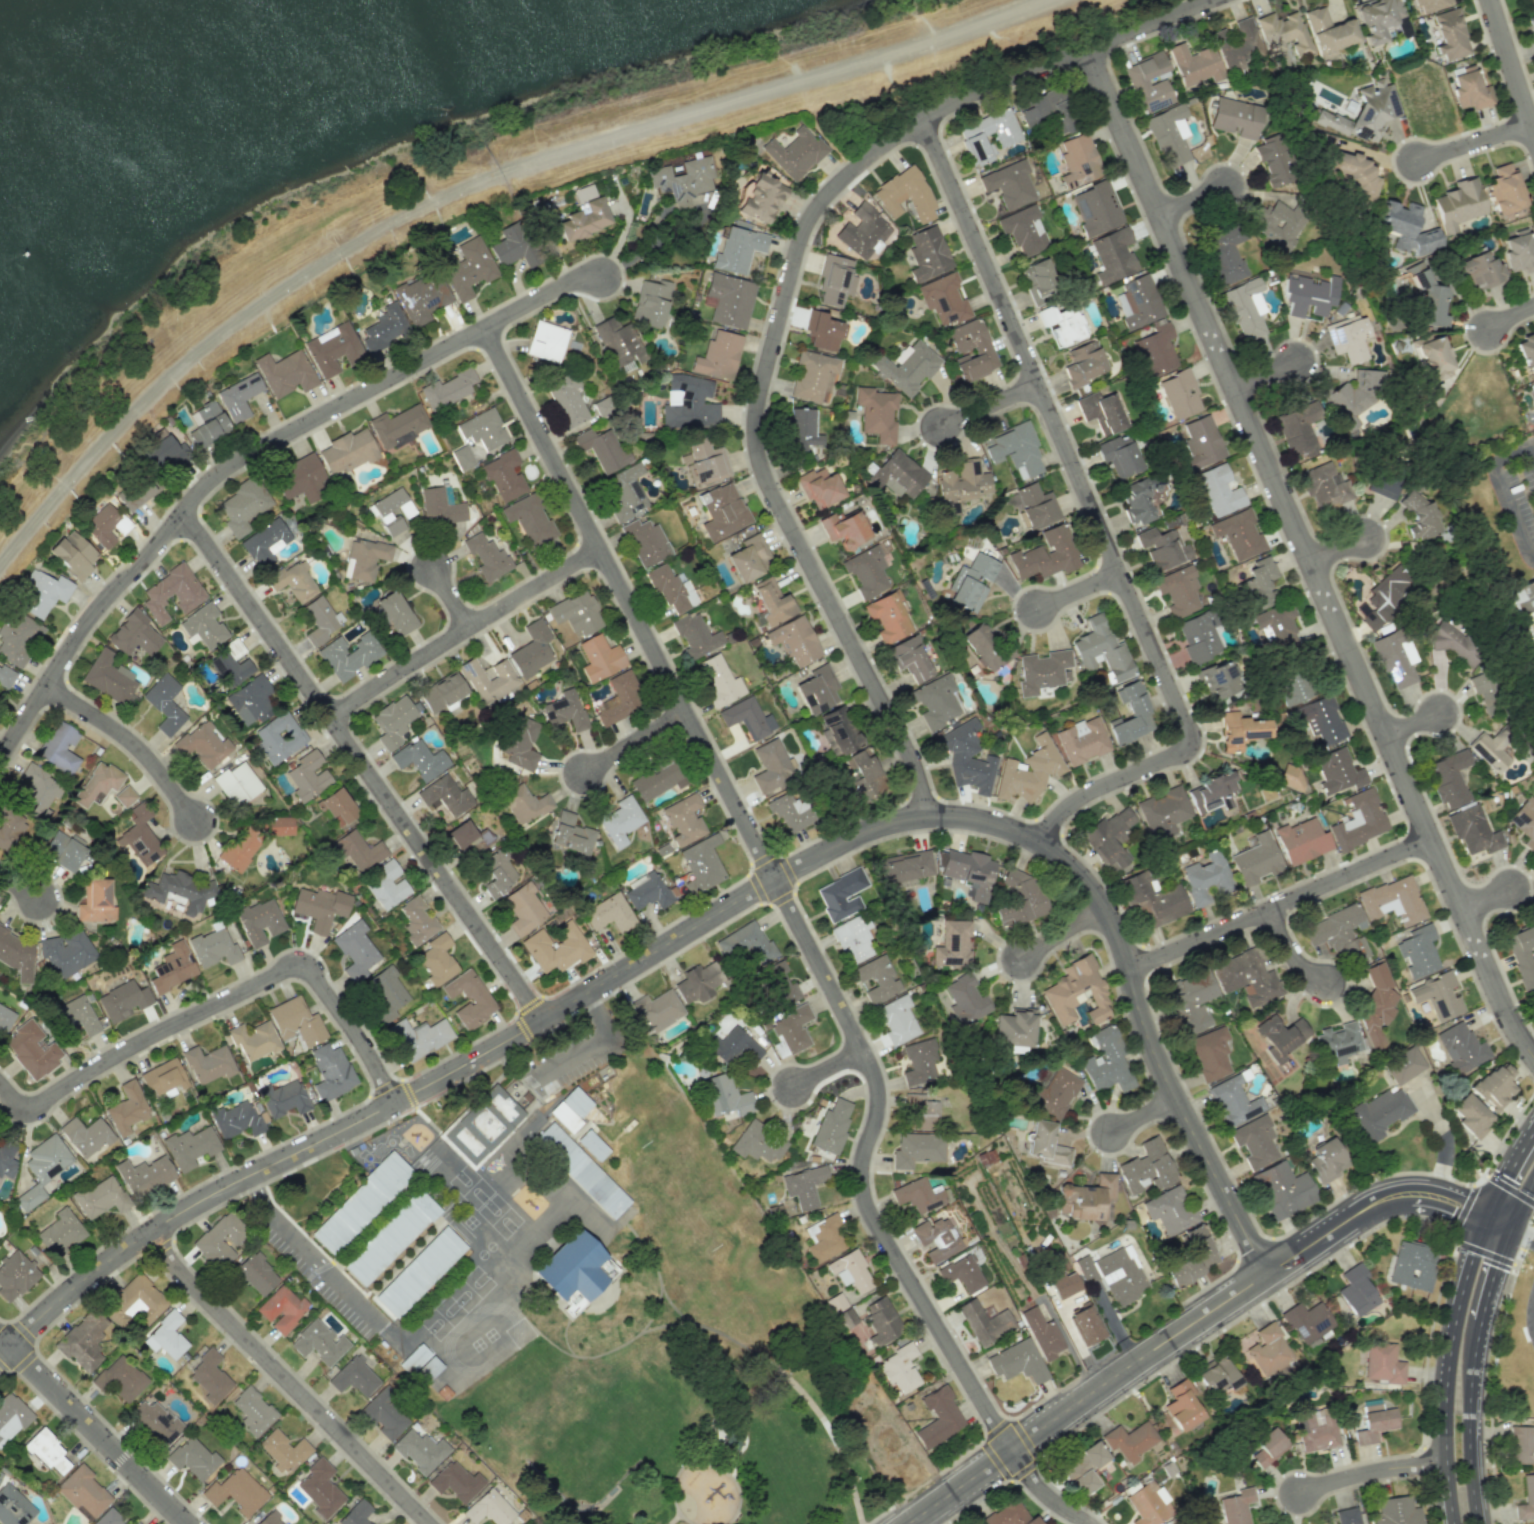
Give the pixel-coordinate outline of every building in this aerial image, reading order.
[(1386,41),(1382,28),(1397,23),(1395,18),(1404,16),(1399,0),(1371,0),(1354,5),(1367,47),(1386,41)] [(1358,40),(1350,18),(1330,25),(1323,6),(1304,12),(1320,60),(1336,54),(1335,49),(1358,40)] [(1445,61),(1471,53),(1457,7),(1431,15),(1439,43),(1433,45),(1436,56),(1442,54),(1445,61)] [(1254,18),(1264,48),(1292,38),(1298,56),(1311,52),(1298,12),(1274,20),(1272,13),(1254,18)] [(1233,22),(1238,36),(1227,39),(1223,29),(1212,33),(1226,75),(1253,67),(1251,59),(1261,56),(1249,17),(1233,22)] [(1224,77),(1212,45),(1188,54),(1183,41),(1167,47),(1183,88),(1210,77),(1212,82),(1224,77)] [(1175,102),(1165,78),(1170,76),(1161,52),(1123,66),(1141,115),(1175,102)] [(1457,109),(1470,105),(1472,110),(1495,104),(1489,82),(1479,84),(1474,64),(1459,68),(1461,73),(1451,76),(1454,87),(1451,88),(1457,109)] [(1400,115),(1391,83),(1384,85),(1382,78),(1376,80),(1373,87),(1368,85),(1357,88),(1360,99),(1352,121),(1332,115),(1333,114),(1318,109),(1313,123),(1347,134),(1374,143),(1379,129),(1376,122),(1400,115)] [(1016,103),(1024,128),(1039,123),(1037,116),(1054,110),(1055,115),(1069,110),(1061,88),(1016,103)] [(1209,128),(1234,133),(1234,136),(1255,141),(1261,107),(1216,97),(1209,128)] [(1144,118),(1164,170),(1190,160),(1181,138),(1188,135),(1182,118),(1187,116),(1183,103),(1144,118)] [(1021,140),(1011,109),(958,126),(971,166),(991,160),(983,136),(993,133),(998,147),(1021,140)] [(792,183),(827,151),(802,123),(792,131),(796,136),(782,149),(771,137),(760,147),(792,183)] [(1064,190),(1103,174),(1085,131),(1056,143),(1068,173),(1059,176),(1064,190)] [(1270,189),(1297,177),(1278,132),(1259,140),(1261,143),(1254,146),(1265,174),(1264,175),(1270,189)] [(1377,177),(1371,175),(1375,162),(1326,149),(1321,168),(1343,175),(1339,191),(1356,195),(1353,206),(1369,210),(1377,177)] [(672,211),(691,208),(689,195),(713,190),(707,156),(680,161),(682,174),(668,176),(667,166),(645,170),(649,188),(656,187),(657,193),(669,191),(672,211)] [(1036,199),(1025,173),(1029,171),(1023,157),(976,176),(983,193),(996,188),(1005,211),(1036,199)] [(1524,207),(1511,162),(1491,167),(1495,180),(1485,183),(1494,216),(1524,207)] [(890,220),(902,212),(896,203),(904,198),(921,224),(934,216),(930,210),(937,205),(911,165),(871,191),(890,220)] [(737,208),(744,196),(748,198),(751,193),(747,191),(751,185),(750,184),(758,169),(790,187),(784,198),(782,197),(777,207),(774,206),(771,211),(773,212),(767,222),(748,211),(746,214),(737,208)] [(1484,214),(1475,176),(1453,182),(1456,190),(1431,195),(1441,235),(1456,231),(1454,222),(1484,214)] [(1124,223),(1107,180),(1069,194),(1087,237),(1124,223)] [(611,225),(601,195),(583,202),(585,207),(563,214),(565,220),(556,223),(562,242),(611,225)] [(1306,219),(1268,195),(1249,227),(1286,251),(1306,219)] [(835,235),(847,220),(854,226),(860,219),(851,212),(862,199),(879,213),(878,215),(889,224),(888,225),(892,228),(881,241),(884,243),(877,252),(873,249),(864,259),(835,235)] [(1373,230),(1392,235),(1393,241),(1391,250),(1403,253),(1407,252),(1413,253),(1441,246),(1437,230),(1431,229),(1416,233),(1413,232),(1420,205),(1405,202),(1404,210),(1397,208),(1395,203),(1381,199),(1373,230)] [(995,219),(1001,235),(1010,232),(1020,258),(1049,247),(1033,205),(995,219)] [(527,268),(539,262),(519,220),(499,230),(505,241),(490,248),(500,267),(522,257),(527,268)] [(1247,276),(1234,244),(1247,239),(1241,223),(1203,237),(1221,286),(1247,276)] [(715,251),(721,252),(728,224),(769,234),(765,252),(752,249),(745,274),(712,265),(715,251)] [(914,283),(952,267),(935,224),(905,236),(917,266),(908,270),(914,283)] [(1089,240),(1100,269),(1093,272),(1099,286),(1137,271),(1127,245),(1133,243),(1127,226),(1089,240)] [(1519,270),(1520,275),(1533,271),(1533,250),(1531,251),(1526,230),(1502,237),(1505,251),(1503,252),(1508,272),(1519,270)] [(498,276),(478,235),(456,245),(462,257),(440,268),(459,304),(474,296),(469,285),(481,279),(483,283),(498,276)] [(1453,262),(1460,281),(1471,277),(1476,290),(1503,281),(1495,256),(1486,259),(1482,246),(1472,249),(1474,255),(1453,262)] [(825,252),(853,260),(849,274),(857,276),(852,293),(845,291),(841,307),(819,301),(822,290),(818,289),(822,276),(819,275),(825,252)] [(1017,270),(1035,307),(1050,299),(1046,292),(1058,286),(1045,257),(1017,270)] [(1416,328),(1426,329),(1432,327),(1445,328),(1446,315),(1442,315),(1444,289),(1443,286),(1431,285),(1425,268),(1409,274),(1415,289),(1419,289),(1416,328)] [(711,270),(757,282),(745,328),(710,319),(716,296),(705,294),(711,270)] [(971,316),(964,298),(959,300),(954,288),(960,286),(954,271),(919,285),(936,329),(971,316)] [(393,289),(412,328),(431,319),(427,313),(453,301),(439,273),(420,282),(418,277),(393,289)] [(1126,331),(1164,315),(1146,273),(1118,285),(1131,314),(1121,318),(1126,331)] [(1327,281),(1286,274),(1282,301),(1289,302),(1287,316),(1302,318),(1304,305),(1311,306),(1310,315),(1325,317),(1327,306),(1333,307),(1339,277),(1328,275),(1327,281)] [(1265,311),(1258,292),(1263,290),(1258,276),(1221,291),(1241,343),(1266,333),(1258,314),(1265,311)] [(642,278),(658,282),(659,277),(672,281),(667,299),(668,299),(661,324),(660,323),(659,326),(635,319),(635,318),(631,317),(642,278)] [(362,329),(366,337),(361,340),(367,352),(410,332),(395,301),(381,307),(384,312),(375,316),(377,322),(362,329)] [(1054,348),(1085,337),(1074,305),(1054,312),(1052,305),(1036,311),(1043,328),(1047,327),(1054,348)] [(810,307),(830,312),(829,318),(843,322),(843,323),(848,324),(845,337),(841,336),(837,351),(811,344),(813,335),(808,334),(809,329),(805,328),(810,307)] [(1367,358),(1361,338),(1369,336),(1362,313),(1324,326),(1333,355),(1344,352),(1348,365),(1367,358)] [(592,326),(612,369),(633,359),(636,364),(647,359),(629,322),(619,327),(614,315),(592,326)] [(998,368),(978,317),(945,330),(955,354),(971,347),(974,355),(967,358),(966,354),(952,360),(961,383),(998,368)] [(536,318),(525,352),(557,363),(568,329),(536,318)] [(364,357),(347,321),(303,342),(321,380),(339,372),(333,359),(342,355),(347,365),(364,357)] [(1167,340),(1174,337),(1168,321),(1151,327),(1153,333),(1133,340),(1147,378),(1177,367),(1167,340)] [(716,328),(743,335),(732,380),(691,369),(695,354),(703,356),(708,339),(713,340),(716,328)] [(1452,369),(1441,336),(1430,340),(1428,334),(1412,339),(1425,377),(1452,369)] [(1523,367),(1533,363),(1533,334),(1530,336),(1530,335),(1514,341),(1523,367)] [(941,360),(918,339),(893,366),(880,354),(870,366),(907,399),(941,360)] [(1106,370),(1094,339),(1065,350),(1070,364),(1062,367),(1070,390),(1087,383),(1085,378),(1106,370)] [(253,359),(275,398),(294,388),(292,385),(297,382),(302,392),(319,382),(299,347),(273,362),(267,352),(253,359)] [(799,347),(841,358),(838,373),(834,372),(829,391),(823,389),(820,402),(790,394),(794,377),(797,377),(800,365),(795,364),(799,347)] [(472,392),(468,385),(477,381),(470,367),(437,382),(436,380),(419,388),(430,412),(472,392)] [(1201,409),(1195,395),(1198,393),(1188,368),(1157,381),(1174,421),(1201,409)] [(1384,371),(1353,369),(1352,384),(1342,383),(1323,394),(1345,433),(1359,425),(1352,413),(1382,396),(1384,371)] [(216,391),(234,424),(251,414),(243,399),(264,388),(255,371),(216,391)] [(576,388),(580,386),(574,372),(546,384),(565,429),(589,419),(576,388)] [(712,377),(668,376),(668,405),(662,405),(662,427),(719,427),(719,402),(712,402),(712,377)] [(896,393),(872,392),(873,387),(855,387),(854,405),(861,406),(860,433),(876,433),(876,444),(894,445),(895,421),(891,421),(891,409),(896,409),(896,393)] [(1126,427),(1112,392),(1099,398),(1096,392),(1074,400),(1083,422),(1093,418),(1101,437),(1126,427)] [(616,410),(608,396),(596,403),(603,416),(616,410)] [(188,414),(196,427),(187,433),(198,450),(231,429),(212,399),(188,414)] [(1308,423),(1322,418),(1315,399),(1275,413),(1292,462),(1319,453),(1308,423)] [(431,425),(413,434),(411,429),(393,439),(395,443),(384,450),(368,419),(384,411),(387,418),(418,401),(431,425)] [(508,441),(492,407),(455,424),(462,438),(468,436),(471,442),(478,438),(484,452),(508,441)] [(813,409),(788,408),(787,451),(822,452),(823,435),(812,435),(813,409)] [(1182,424),(1187,438),(1182,439),(1189,456),(1181,459),(1186,471),(1225,457),(1209,414),(1182,424)] [(1045,471),(1026,421),(979,438),(988,460),(1007,453),(1018,481),(1045,471)] [(379,456),(365,427),(349,435),(348,432),(327,442),(329,447),(318,452),(331,479),(379,456)] [(603,475),(629,463),(613,427),(594,436),(591,428),(571,437),(579,453),(590,448),(603,475)] [(1142,469),(1126,433),(1094,446),(1102,463),(1107,461),(1116,480),(1142,469)] [(176,445),(168,434),(143,453),(159,475),(190,453),(181,441),(176,445)] [(729,474),(721,446),(710,449),(707,438),(687,444),(693,462),(689,463),(695,483),(729,474)] [(459,472),(475,464),(466,445),(450,452),(459,472)] [(526,491),(514,466),(520,463),(513,448),(479,465),(486,481),(490,479),(502,503),(526,491)] [(302,492),(307,504),(325,496),(319,482),(324,479),(313,453),(271,471),(283,500),(302,492)] [(991,495),(988,472),(980,473),(978,458),(955,460),(956,470),(936,472),(941,516),(959,514),(958,499),(991,495)] [(1299,471),(1307,497),(1311,495),(1316,511),(1353,499),(1347,479),(1341,481),(1338,473),(1333,474),(1329,461),(1299,471)] [(616,522),(648,507),(634,478),(644,473),(640,463),(605,479),(618,506),(610,509),(616,522)] [(1202,490),(1212,517),(1246,505),(1239,486),(1228,491),(1225,483),(1231,481),(1224,463),(1190,475),(1196,492),(1202,490)] [(844,497),(833,472),(826,475),(822,466),(795,478),(805,501),(811,499),(815,509),(844,497)] [(1362,489),(1394,501),(1401,480),(1369,468),(1362,489)] [(1118,489),(1131,522),(1137,520),(1138,525),(1156,518),(1147,495),(1166,487),(1159,472),(1118,489)] [(159,492),(146,473),(115,493),(128,512),(159,492)] [(272,505),(257,477),(214,501),(235,539),(251,530),(245,520),(272,505)] [(701,503),(709,520),(700,524),(708,542),(750,524),(731,481),(703,493),(706,501),(701,503)] [(1060,519),(1050,491),(1039,495),(1035,482),(1013,490),(1028,531),(1060,519)] [(419,489),(425,526),(467,520),(464,502),(451,504),(448,485),(419,489)] [(405,528),(395,510),(409,503),(400,487),(371,503),(389,537),(405,528)] [(1440,532),(1431,500),(1420,504),(1416,491),(1398,497),(1402,512),(1410,509),(1414,525),(1407,527),(1411,541),(1440,532)] [(555,537),(535,492),(499,508),(506,523),(516,519),(530,549),(555,537)] [(105,551),(116,540),(108,532),(113,527),(121,535),(131,525),(106,501),(81,527),(105,551)] [(1234,562),(1265,550),(1255,523),(1249,508),(1207,524),(1212,538),(1224,534),(1234,562)] [(870,538),(856,509),(841,516),(840,513),(834,516),(832,512),(816,519),(827,542),(836,538),(843,551),(870,538)] [(292,538),(276,516),(240,544),(261,573),(277,561),(271,554),(292,538)] [(652,517),(638,524),(636,519),(621,526),(640,569),(670,556),(652,517)] [(1080,566),(1064,522),(1040,531),(1047,550),(1042,551),(1039,545),(1019,552),(1018,549),(1007,553),(1016,580),(1037,573),(1039,578),(1061,570),(1062,573),(1080,566)] [(1134,534),(1140,550),(1145,548),(1153,572),(1192,559),(1187,543),(1181,545),(1175,528),(1155,534),(1153,527),(1134,534)] [(92,568),(89,565),(98,555),(71,529),(48,552),(79,582),(92,568)] [(512,567),(502,548),(496,551),(490,539),(485,542),(479,531),(462,540),(476,566),(475,567),(484,583),(512,567)] [(766,571),(763,564),(771,560),(758,532),(739,541),(742,547),(725,555),(739,584),(766,571)] [(371,584),(377,559),(390,562),(393,548),(351,538),(347,557),(353,559),(348,578),(371,584)] [(880,569),(885,567),(876,545),(839,561),(845,574),(850,572),(862,600),(888,588),(880,569)] [(958,564),(948,589),(952,591),(948,601),(975,613),(986,588),(978,585),(981,578),(990,582),(999,563),(974,552),(967,568),(958,564)] [(1245,563),(1251,580),(1247,581),(1256,608),(1272,603),(1266,589),(1270,588),(1267,580),(1277,577),(1269,555),(1245,563)] [(285,584),(298,605),(318,591),(304,570),(308,568),(301,556),(265,580),(273,592),(285,584)] [(181,614),(206,598),(183,562),(141,589),(147,599),(141,602),(157,627),(169,620),(159,603),(173,594),(177,601),(174,603),(181,614)] [(698,604),(687,580),(676,584),(666,562),(645,571),(660,607),(669,603),(674,614),(698,604)] [(1152,579),(1158,595),(1165,593),(1170,605),(1166,606),(1171,619),(1200,609),(1192,590),(1198,588),(1190,565),(1152,579)] [(1367,589),(1371,595),(1365,600),(1372,609),(1360,619),(1371,632),(1399,610),(1393,602),(1413,587),(1396,566),(1367,589)] [(55,580),(34,569),(15,606),(42,620),(54,598),(64,603),(74,584),(58,575),(55,580)] [(796,614),(788,593),(779,596),(771,576),(751,584),(767,625),(796,614)] [(1511,586),(1533,654),(1533,578),(1511,586)] [(545,609),(553,625),(564,619),(575,639),(602,625),(584,589),(545,609)] [(417,626),(396,590),(375,602),(396,639),(417,626)] [(862,605),(869,620),(875,617),(881,629),(876,631),(882,645),(911,632),(893,591),(862,605)] [(311,646),(345,623),(337,611),(333,614),(320,594),(301,607),(315,628),(303,635),(311,646)] [(178,623),(192,643),(198,638),(207,650),(228,635),(214,617),(218,614),(208,600),(178,623)] [(148,656),(163,640),(146,625),(149,621),(135,607),(105,638),(125,657),(136,645),(148,656)] [(21,669),(44,627),(15,610),(0,638),(0,658),(21,669)] [(1190,663),(1225,650),(1210,610),(1175,623),(1190,663)] [(1135,675),(1122,641),(1113,644),(1100,612),(1085,618),(1091,633),(1070,640),(1082,670),(1104,662),(1112,684),(1135,675)] [(724,643),(718,630),(708,635),(697,613),(687,618),(686,615),(673,621),(690,659),(724,643)] [(763,632),(770,647),(781,641),(793,668),(821,656),(802,614),(763,632)] [(553,661),(543,642),(551,638),(539,617),(522,626),(530,641),(506,654),(520,679),(553,661)] [(985,673),(1014,655),(1004,640),(996,645),(981,622),(961,634),(985,673)] [(1416,681),(1409,663),(1417,660),(1404,627),(1369,640),(1382,673),(1386,671),(1394,690),(1416,681)] [(627,666),(617,644),(607,649),(600,632),(577,643),(586,664),(580,667),(587,683),(627,666)] [(383,654),(370,633),(346,648),(339,636),(316,650),(336,683),(383,654)] [(886,648),(897,670),(905,666),(913,684),(932,676),(918,644),(921,643),(916,634),(886,648)] [(254,671),(247,658),(237,664),(234,658),(244,652),(237,640),(206,658),(224,688),(254,671)] [(80,681),(123,706),(138,679),(108,663),(114,653),(100,645),(80,681)] [(1019,697),(1037,695),(1036,687),(1070,683),(1068,668),(1071,668),(1069,650),(1035,654),(1018,656),(1021,681),(1017,681),(1019,697)] [(731,680),(718,652),(698,662),(712,692),(707,695),(714,708),(746,693),(738,677),(731,680)] [(518,683),(505,658),(481,671),(473,657),(459,665),(483,709),(509,694),(507,689),(518,683)] [(1228,658),(1196,672),(1210,702),(1241,689),(1228,658)] [(1,664),(0,666),(0,686),(7,690),(16,673),(1,664)] [(838,702),(833,691),(838,688),(827,665),(792,681),(808,716),(838,702)] [(644,709),(628,669),(606,678),(614,697),(592,706),(601,726),(644,709)] [(1467,678),(1473,695),(1477,694),(1484,715),(1505,707),(1491,669),(1467,678)] [(1313,696),(1305,670),(1277,679),(1285,705),(1313,696)] [(169,700),(181,687),(164,671),(141,696),(163,717),(155,727),(167,738),(187,717),(169,700)] [(467,693),(454,671),(417,692),(430,714),(467,693)] [(960,716),(950,692),(955,690),(948,673),(910,689),(921,713),(919,713),(926,730),(960,716)] [(243,727),(254,720),(257,724),(274,713),(264,697),(272,692),(261,674),(225,698),(243,727)] [(1115,745),(1156,730),(1137,680),(1113,688),(1118,702),(1123,700),(1129,717),(1118,721),(1117,718),(1106,722),(1115,745)] [(586,729),(574,686),(559,691),(562,699),(540,705),(547,726),(569,720),(573,733),(586,729)] [(386,752),(401,742),(397,736),(407,730),(403,725),(417,716),(403,694),(369,716),(381,734),(376,737),(386,752)] [(1290,709),(1295,724),(1308,719),(1318,747),(1346,736),(1330,694),(1290,709)] [(716,711),(723,727),(740,720),(749,742),(776,730),(769,713),(761,717),(752,696),(716,711)] [(272,767),(308,740),(285,709),(254,732),(259,740),(255,743),(272,767)] [(1223,753),(1242,751),(1241,740),(1269,737),(1268,719),(1247,721),(1246,717),(1237,718),(1237,711),(1219,713),(1223,753)] [(1068,767),(1110,750),(1096,715),(1054,732),(1068,767)] [(538,754),(528,750),(538,724),(515,716),(501,752),(507,755),(504,762),(531,772),(538,754)] [(996,757),(984,754),(982,761),(965,757),(980,750),(971,732),(979,728),(974,717),(933,739),(939,750),(951,753),(948,767),(952,775),(951,779),(953,783),(975,788),(974,794),(987,797),(996,757)] [(207,771),(234,748),(225,738),(220,742),(210,731),(213,727),(206,719),(188,734),(186,731),(171,744),(183,758),(190,751),(207,771)] [(70,776),(80,759),(67,752),(78,733),(56,720),(35,756),(70,776)] [(1003,758),(993,797),(1001,799),(1008,796),(1031,802),(1033,794),(1042,790),(1046,773),(1056,775),(1064,772),(1045,729),(1031,736),(1038,749),(1021,757),(1024,763),(1003,758)] [(1497,775),(1511,760),(1499,749),(1508,739),(1498,730),(1489,739),(1480,731),(1466,745),(1497,775)] [(389,756),(397,769),(409,762),(422,782),(450,765),(439,749),(429,755),(418,737),(389,756)] [(750,776),(759,795),(791,781),(787,772),(796,768),(791,757),(786,759),(776,737),(752,748),(762,771),(750,776)] [(1367,783),(1361,767),(1352,771),(1343,746),(1313,756),(1321,781),(1318,782),(1322,796),(1352,785),(1353,788),(1367,783)] [(333,783),(324,769),(314,775),(311,770),(323,762),(314,747),(294,760),(297,764),(284,772),(295,789),(292,791),(300,803),(333,783)] [(1469,801),(1458,769),(1470,765),(1465,749),(1424,763),(1439,804),(1443,803),(1445,809),(1469,801)] [(871,754),(863,758),(860,750),(837,761),(856,802),(886,788),(871,754)] [(641,803),(674,785),(676,789),(686,783),(671,757),(628,781),(641,803)] [(213,779),(234,809),(263,789),(242,759),(213,779)] [(71,800),(85,809),(91,800),(97,805),(109,787),(114,791),(125,776),(108,764),(106,767),(97,761),(71,800)] [(1295,790),(1304,771),(1284,762),(1276,782),(1295,790)] [(30,781),(14,802),(36,819),(62,788),(34,765),(25,777),(30,781)] [(1233,806),(1228,795),(1237,791),(1228,770),(1185,788),(1196,815),(1222,805),(1224,810),(1233,806)] [(452,818),(474,802),(463,788),(458,791),(444,772),(415,793),(425,807),(437,797),(452,818)] [(553,806),(545,793),(532,801),(521,783),(498,797),(517,827),(553,806)] [(113,797),(124,808),(137,797),(126,785),(113,797)] [(1135,803),(1152,843),(1174,834),(1170,825),(1191,816),(1178,785),(1135,803)] [(314,802),(319,811),(325,807),(336,828),(358,816),(341,786),(314,802)] [(1336,850),(1387,833),(1372,788),(1344,797),(1351,817),(1328,826),(1336,850)] [(705,834),(694,809),(701,806),(694,792),(658,809),(669,833),(675,848),(705,834)] [(814,822),(805,800),(795,804),(790,792),(764,802),(768,813),(776,810),(786,834),(814,822)] [(1533,854),(1533,800),(1527,795),(1507,821),(1527,838),(1522,844),(1533,854)] [(612,851),(630,843),(625,831),(644,823),(633,798),(596,814),(612,851)] [(143,867),(164,853),(143,822),(152,815),(143,801),(125,813),(133,825),(113,839),(123,853),(130,848),(143,867)] [(1489,833),(1477,803),(1445,816),(1455,840),(1460,838),(1467,855),(1484,848),(1486,854),(1505,846),(1498,829),(1489,833)] [(1127,862),(1116,845),(1128,837),(1123,829),(1135,821),(1125,805),(1082,833),(1109,874),(1127,862)] [(28,818),(5,809),(0,821),(0,850),(13,855),(28,818)] [(594,831),(572,825),(575,814),(558,809),(549,844),(574,851),(573,856),(587,859),(594,831)] [(1286,866),(1332,850),(1325,830),(1318,833),(1313,817),(1286,826),(1285,824),(1273,828),(1286,866)] [(455,851),(460,848),(467,858),(493,841),(484,828),(475,834),(465,819),(443,834),(455,851)] [(218,859),(237,873),(263,837),(243,823),(218,859)] [(388,853),(379,840),(367,848),(353,828),(331,842),(355,876),(388,853)] [(1282,869),(1266,828),(1251,834),(1256,845),(1228,856),(1241,888),(1258,882),(1256,877),(1268,872),(1269,874),(1282,869)] [(41,856),(74,872),(86,847),(53,831),(41,856)] [(726,878),(710,848),(720,842),(715,832),(677,851),(691,878),(682,883),(689,897),(726,878)] [(518,878),(504,859),(508,857),(501,847),(476,864),(488,881),(481,886),(490,898),(518,878)] [(1234,888),(1217,848),(1203,853),(1207,862),(1198,865),(1197,861),(1178,869),(1195,908),(1210,902),(1205,888),(1213,885),(1217,895),(1234,888)] [(995,859),(967,852),(967,854),(945,849),(939,876),(974,884),(970,902),(984,905),(995,859)] [(934,878),(929,850),(878,858),(883,886),(934,878)] [(402,878),(393,884),(390,880),(401,873),(392,859),(361,879),(382,911),(411,892),(402,878)] [(862,908),(855,893),(868,887),(859,867),(814,888),(829,923),(862,908)] [(992,908),(999,928),(1023,919),(1025,920),(1046,913),(1047,910),(1036,879),(1006,867),(999,883),(1001,890),(1009,893),(1012,901),(992,908)] [(1189,913),(1178,883),(1159,890),(1150,867),(1116,880),(1126,906),(1136,903),(1146,929),(1189,913)] [(175,871),(173,877),(159,871),(152,888),(146,886),(142,896),(161,904),(164,897),(184,906),(181,914),(195,919),(205,895),(210,897),(214,887),(175,871)] [(672,902),(655,872),(622,890),(633,911),(653,900),(658,909),(672,902)] [(1426,918),(1408,873),(1356,894),(1367,920),(1393,910),(1400,928),(1426,918)] [(109,906),(110,880),(84,879),(83,904),(76,904),(76,920),(115,921),(115,907),(109,906)] [(532,893),(534,891),(527,880),(501,897),(515,919),(507,924),(515,938),(547,918),(532,893)] [(351,895),(333,890),(333,893),(315,888),(314,892),(298,888),(290,915),(309,921),(306,932),(325,937),(331,914),(345,918),(351,895)] [(618,934),(636,923),(617,891),(581,912),(592,931),(610,921),(618,934)] [(397,907),(407,923),(400,927),(413,947),(438,930),(424,908),(426,907),(417,894),(397,907)] [(285,929),(271,897),(235,913),(251,950),(268,943),(266,938),(285,929)] [(1371,960),(1361,935),(1352,939),(1349,929),(1355,926),(1357,930),(1365,926),(1356,903),(1300,925),(1309,947),(1325,941),(1330,954),(1345,949),(1352,967),(1371,960)] [(829,929),(847,966),(874,953),(863,930),(869,927),(862,912),(829,929)] [(362,932),(367,929),(359,918),(331,938),(349,964),(341,969),(352,984),(383,963),(362,932)] [(778,955),(770,940),(764,943),(753,920),(714,940),(724,960),(749,948),(758,965),(778,955)] [(969,920),(941,920),(941,947),(932,947),(932,965),(968,966),(969,920)] [(1429,941),(1435,939),(1429,922),(1407,930),(1409,937),(1395,942),(1408,979),(1439,969),(1429,941)] [(32,944),(24,940),(21,940),(8,934),(8,929),(0,924),(0,962),(18,971),(17,984),(32,984),(32,944)] [(1533,985),(1533,960),(1531,961),(1526,948),(1532,946),(1533,949),(1533,924),(1502,937),(1522,989),(1533,985)] [(520,941),(541,973),(555,964),(559,971),(578,959),(580,963),(593,954),(574,925),(560,934),(563,938),(552,946),(540,928),(520,941)] [(60,939),(56,933),(37,944),(58,981),(97,958),(80,927),(60,939)] [(199,968),(224,958),(226,965),(241,959),(235,942),(229,944),(223,927),(188,939),(199,968)] [(424,943),(427,948),(415,956),(428,976),(425,977),(432,988),(457,971),(443,949),(451,944),(443,931),(424,943)] [(197,974),(181,938),(168,944),(171,952),(161,957),(163,963),(150,969),(153,977),(148,979),(154,993),(197,974)] [(1210,965),(1222,994),(1239,987),(1248,1008),(1283,995),(1272,969),(1265,971),(1256,947),(1210,965)] [(863,992),(870,1006),(901,991),(883,953),(849,970),(855,984),(870,977),(874,986),(863,992)] [(1040,989),(1058,1027),(1075,1019),(1069,1007),(1082,1001),(1078,993),(1085,989),(1094,1007),(1084,1012),(1090,1025),(1110,1016),(1104,1004),(1110,1001),(1087,953),(1060,967),(1065,977),(1040,989)] [(797,1000),(785,960),(763,967),(775,1006),(797,1000)] [(714,995),(710,987),(724,981),(715,961),(699,968),(697,965),(681,972),(684,979),(672,984),(682,1005),(696,998),(698,1002),(714,995)] [(1372,1050),(1384,1046),(1376,1024),(1395,1016),(1390,1001),(1395,1000),(1391,987),(1391,986),(1382,961),(1364,968),(1372,991),(1353,998),(1372,1050)] [(392,1009),(409,999),(389,966),(359,984),(383,1024),(396,1016),(392,1009)] [(497,1010),(469,967),(439,987),(447,999),(459,991),(465,999),(467,998),(469,1001),(452,1012),(465,1031),(497,1010)] [(1211,1026),(1202,1002),(1217,996),(1208,970),(1164,986),(1182,1036),(1211,1026)] [(942,984),(951,1004),(946,1007),(956,1027),(990,1011),(971,971),(942,984)] [(1464,1011),(1457,995),(1451,998),(1447,988),(1455,985),(1450,971),(1406,988),(1412,1004),(1426,998),(1436,1022),(1464,1011)] [(109,1025),(134,1013),(134,1012),(153,1003),(145,986),(136,990),(131,980),(96,997),(109,1025)] [(685,1015),(669,988),(647,1001),(644,995),(630,1003),(649,1035),(685,1015)] [(100,1030),(81,994),(51,1010),(62,1031),(78,1023),(86,1038),(100,1030)] [(891,1046),(918,1034),(906,1007),(910,1005),(905,994),(871,1009),(879,1026),(881,1025),(891,1046)] [(316,1012),(307,1016),(299,995),(267,1008),(279,1040),(297,1033),(303,1048),(326,1038),(316,1012)] [(788,1055),(810,1045),(800,1024),(812,1019),(806,1004),(767,1022),(774,1036),(778,1034),(788,1055)] [(0,1005),(0,1031),(5,1033),(16,1014),(0,1005)] [(1032,1047),(1034,1009),(1011,1008),(1011,1015),(994,1015),(992,1045),(1032,1047)] [(1310,1034),(1299,1017),(1282,1028),(1272,1013),(1253,1026),(1268,1047),(1264,1049),(1276,1066),(1285,1060),(1281,1055),(1310,1034)] [(453,1037),(442,1018),(426,1027),(423,1021),(409,1029),(402,1017),(385,1027),(406,1064),(453,1037)] [(32,1081),(65,1058),(52,1041),(48,1044),(30,1019),(1,1040),(32,1081)] [(1362,1051),(1354,1020),(1338,1024),(1339,1028),(1328,1031),(1327,1029),(1314,1032),(1324,1069),(1336,1066),(1334,1058),(1362,1051)] [(1491,1058),(1483,1040),(1473,1045),(1463,1020),(1435,1032),(1453,1075),(1491,1058)] [(280,1047),(268,1021),(245,1032),(241,1024),(225,1031),(233,1047),(238,1045),(246,1063),(280,1047)] [(1134,1087),(1120,1055),(1125,1053),(1112,1024),(1088,1034),(1096,1054),(1080,1061),(1093,1091),(1114,1082),(1119,1093),(1134,1087)] [(719,1041),(713,1036),(704,1047),(728,1068),(740,1053),(752,1064),(763,1051),(733,1025),(719,1041)] [(1201,1083),(1230,1073),(1223,1054),(1227,1052),(1223,1041),(1228,1039),(1223,1025),(1185,1039),(1201,1083)] [(936,1077),(930,1060),(937,1058),(931,1037),(896,1048),(908,1086),(936,1077)] [(308,1051),(321,1081),(311,1085),(319,1102),(356,1085),(339,1045),(330,1050),(327,1043),(308,1051)] [(223,1074),(225,1077),(236,1072),(224,1044),(200,1055),(196,1045),(181,1052),(196,1086),(223,1074)] [(1395,1086),(1425,1067),(1411,1046),(1381,1065),(1395,1086)] [(176,1085),(179,1091),(188,1086),(174,1057),(139,1074),(151,1098),(176,1085)] [(1515,1088),(1505,1080),(1513,1071),(1498,1058),(1470,1091),(1495,1112),(1515,1088)] [(1081,1080),(1055,1065),(1042,1088),(1035,1084),(1025,1101),(1058,1120),(1081,1080)] [(750,1091),(734,1095),(728,1071),(700,1079),(711,1116),(734,1110),(736,1116),(755,1111),(750,1091)] [(1265,1110),(1259,1096),(1245,1102),(1237,1084),(1242,1082),(1238,1073),(1208,1086),(1225,1126),(1265,1110)] [(104,1109),(119,1138),(130,1132),(128,1127),(150,1115),(131,1078),(117,1085),(124,1099),(104,1109)] [(270,1119),(293,1109),(296,1115),(311,1109),(297,1078),(271,1090),(268,1084),(256,1089),(270,1119)] [(475,1168),(526,1115),(493,1084),(442,1137),(475,1168)] [(1367,1145),(1385,1135),(1382,1128),(1413,1111),(1400,1087),(1388,1094),(1385,1088),(1347,1109),(1367,1145)] [(1487,1128),(1484,1125),(1492,1117),(1464,1091),(1449,1108),(1459,1117),(1455,1121),(1476,1141),(1487,1128)] [(937,1101),(923,1100),(923,1094),(905,1094),(904,1129),(936,1130),(937,1101)] [(809,1145),(834,1155),(855,1105),(835,1097),(829,1111),(824,1109),(809,1145)] [(221,1140),(247,1128),(251,1137),(266,1131),(259,1114),(254,1116),(247,1099),(222,1110),(221,1107),(209,1112),(221,1140)] [(548,1111),(570,1133),(582,1121),(559,1100),(548,1111)] [(1249,1172),(1278,1157),(1268,1139),(1275,1135),(1263,1113),(1227,1132),(1235,1147),(1241,1145),(1246,1154),(1242,1157),(1249,1172)] [(114,1137),(97,1116),(83,1128),(73,1116),(57,1128),(83,1161),(114,1137)] [(787,1143),(751,1117),(728,1149),(742,1159),(745,1154),(754,1160),(757,1155),(771,1165),(787,1143)] [(1055,1123),(1032,1119),(1025,1158),(1068,1166),(1072,1148),(1051,1145),(1055,1123)] [(549,1121),(531,1140),(612,1220),(630,1201),(549,1121)] [(221,1149),(208,1125),(189,1135),(186,1130),(174,1136),(172,1133),(161,1139),(179,1174),(195,1166),(192,1159),(204,1152),(207,1156),(221,1149)] [(609,1151),(586,1129),(576,1140),(598,1162),(609,1151)] [(73,1161),(54,1132),(25,1152),(29,1158),(24,1162),(37,1182),(13,1199),(23,1213),(47,1196),(39,1185),(73,1161)] [(892,1169),(911,1170),(911,1161),(944,1162),(944,1134),(898,1133),(897,1151),(892,1150),(892,1169)] [(1116,1166),(1128,1194),(1151,1184),(1153,1191),(1176,1181),(1157,1135),(1139,1142),(1144,1154),(1116,1166)] [(1319,1185),(1339,1175),(1337,1171),(1347,1166),(1332,1137),(1302,1153),(1319,1185)] [(413,1172),(390,1150),(310,1234),(333,1256),(413,1172)] [(175,1177),(164,1155),(144,1164),(142,1162),(129,1168),(125,1159),(114,1164),(130,1198),(175,1177)] [(1272,1220),(1318,1201),(1305,1171),(1291,1177),(1283,1160),(1252,1173),(1272,1220)] [(799,1212),(818,1207),(812,1184),(828,1180),(824,1165),(780,1176),(785,1197),(794,1195),(799,1212)] [(87,1221),(112,1205),(117,1213),(130,1205),(110,1173),(72,1197),(87,1221)] [(1115,1173),(1096,1173),(1096,1185),(1061,1185),(1061,1194),(1061,1218),(1101,1218),(1102,1201),(1114,1201),(1115,1173)] [(889,1190),(896,1205),(909,1200),(915,1215),(947,1201),(942,1189),(930,1194),(922,1176),(889,1190)] [(1140,1201),(1148,1221),(1157,1217),(1165,1236),(1196,1223),(1181,1184),(1140,1201)] [(440,1209),(416,1187),(341,1265),(364,1287),(440,1209)] [(66,1250),(65,1248),(85,1234),(65,1205),(52,1214),(56,1220),(35,1234),(52,1260),(66,1250)] [(233,1246),(248,1232),(227,1209),(191,1244),(217,1272),(235,1255),(222,1241),(225,1238),(233,1246)] [(818,1242),(806,1246),(812,1262),(848,1250),(835,1214),(811,1222),(818,1242)] [(920,1247),(930,1241),(934,1247),(924,1253),(931,1265),(962,1247),(944,1216),(927,1225),(924,1220),(909,1228),(920,1247)] [(1184,1230),(1198,1269),(1217,1263),(1203,1223),(1184,1230)] [(466,1247),(444,1225),(373,1297),(395,1319),(466,1247)] [(619,1269),(577,1228),(533,1273),(567,1306),(563,1309),(571,1317),(619,1269)] [(1428,1293),(1438,1251),(1398,1240),(1387,1282),(1428,1293)] [(1074,1260),(1085,1285),(1098,1279),(1102,1290),(1107,1288),(1115,1306),(1149,1291),(1129,1244),(1090,1261),(1087,1255),(1074,1260)] [(825,1264),(831,1276),(835,1273),(842,1286),(849,1282),(857,1294),(874,1284),(854,1248),(825,1264)] [(280,1277),(252,1251),(233,1271),(261,1297),(280,1277)] [(943,1285),(957,1278),(965,1295),(984,1286),(970,1254),(936,1269),(943,1285)] [(1203,1276),(1193,1256),(1165,1268),(1174,1288),(1203,1276)] [(1367,1278),(1359,1263),(1339,1273),(1345,1285),(1336,1289),(1351,1317),(1377,1304),(1364,1279),(1367,1278)] [(168,1302),(136,1271),(100,1309),(120,1328),(135,1312),(147,1324),(168,1302)] [(1058,1300),(1081,1290),(1073,1271),(1050,1281),(1058,1300)] [(269,1324),(281,1336),(308,1308),(281,1282),(255,1310),(269,1324)] [(825,1300),(832,1314),(847,1307),(840,1293),(825,1300)] [(861,1308),(876,1333),(869,1337),(874,1348),(904,1331),(884,1295),(861,1308)] [(986,1319),(974,1297),(957,1306),(979,1348),(1015,1328),(1005,1308),(986,1319)] [(1301,1346),(1333,1325),(1319,1301),(1303,1311),(1297,1302),(1280,1313),(1301,1346)] [(1082,1347),(1105,1336),(1090,1303),(1067,1313),(1082,1347)] [(1064,1348),(1051,1319),(1043,1323),(1035,1306),(1020,1313),(1043,1363),(1055,1358),(1053,1353),(1064,1348)] [(104,1356),(93,1345),(103,1335),(99,1331),(107,1323),(91,1307),(54,1345),(85,1375),(104,1356)] [(836,1313),(841,1329),(857,1323),(851,1308),(836,1313)] [(141,1340),(152,1351),(158,1345),(172,1361),(188,1345),(173,1329),(183,1319),(173,1309),(141,1340)] [(327,1368),(350,1345),(339,1333),(336,1337),(316,1317),(288,1344),(302,1358),(310,1350),(327,1368)] [(1234,1342),(1257,1382),(1271,1374),(1274,1378),(1288,1370),(1284,1363),(1292,1358),(1270,1320),(1234,1342)] [(1048,1378),(1028,1337),(984,1358),(993,1376),(1000,1373),(1003,1380),(1023,1370),(1031,1387),(1048,1378)] [(917,1355),(910,1342),(877,1361),(896,1396),(920,1384),(907,1360),(917,1355)] [(1394,1361),(1395,1343),(1365,1342),(1364,1381),(1404,1382),(1404,1361),(1394,1361)] [(399,1364),(410,1375),(430,1354),(419,1343),(399,1364)] [(205,1392),(201,1397),(212,1407),(233,1384),(213,1365),(221,1357),(211,1348),(186,1374),(205,1392)] [(126,1405),(148,1381),(118,1353),(90,1383),(102,1394),(108,1387),(126,1405)] [(363,1398),(381,1381),(354,1354),(327,1381),(338,1393),(348,1383),(363,1398)] [(1240,1383),(1222,1355),(1195,1373),(1213,1400),(1240,1383)] [(420,1368),(419,1367),(413,1375),(425,1385),(441,1365),(430,1356),(420,1368)] [(1165,1389),(1172,1400),(1162,1406),(1178,1433),(1203,1418),(1190,1396),(1194,1394),(1184,1377),(1165,1389)] [(389,1442),(409,1422),(389,1402),(395,1395),(384,1384),(359,1410),(378,1428),(376,1430),(389,1442)] [(923,1450),(965,1426),(949,1399),(952,1397),(944,1384),(918,1398),(925,1410),(929,1408),(936,1419),(913,1432),(923,1450)] [(254,1439),(277,1414),(246,1385),(229,1403),(244,1416),(237,1423),(254,1439)] [(33,1415),(8,1390),(0,1398),(0,1448),(33,1415)] [(161,1450),(183,1429),(155,1399),(148,1406),(142,1400),(128,1414),(161,1450)] [(1300,1452),(1337,1446),(1332,1407),(1294,1413),(1300,1452)] [(1397,1429),(1395,1409),(1362,1411),(1363,1430),(1353,1430),(1354,1445),(1377,1443),(1376,1431),(1397,1429)] [(1099,1436),(1109,1451),(1116,1447),(1127,1467),(1138,1460),(1135,1455),(1158,1441),(1145,1420),(1123,1434),(1118,1425),(1099,1436)] [(1260,1470),(1288,1445),(1271,1426),(1253,1443),(1260,1450),(1250,1460),(1260,1470)] [(1510,1426),(1510,1464),(1533,1464),(1533,1445),(1533,1438),(1533,1426),(1510,1426)] [(69,1465),(59,1455),(64,1450),(40,1427),(23,1445),(57,1478),(69,1465)] [(311,1449),(301,1437),(291,1446),(274,1427),(256,1444),(283,1474),(311,1449)] [(422,1476),(451,1450),(440,1438),(433,1444),(423,1433),(418,1437),(409,1428),(391,1444),(422,1476)] [(738,1449),(743,1435),(729,1429),(723,1444),(738,1449)] [(209,1455),(190,1435),(165,1458),(176,1470),(182,1464),(199,1482),(222,1461),(213,1451),(209,1455)] [(1109,1459),(1097,1440),(1060,1465),(1081,1497),(1098,1485),(1089,1471),(1109,1459)] [(345,1498),(326,1479),(334,1470),(319,1455),(305,1470),(308,1473),(295,1486),(316,1507),(313,1510),(323,1520),(345,1498)] [(463,1505),(485,1482),(475,1471),(470,1477),(451,1459),(427,1484),(438,1494),(445,1487),(463,1505)] [(111,1500),(89,1476),(92,1474),(80,1462),(54,1487),(87,1523),(111,1500)] [(217,1485),(212,1481),(199,1493),(213,1507),(226,1494),(237,1505),(234,1509),(244,1519),(268,1496),(238,1465),(217,1485)] [(1522,1474),(1524,1504),(1514,1504),(1515,1520),(1531,1519),(1530,1513),(1533,1513),(1533,1473),(1522,1474)] [(1137,1517),(1129,1522),(1131,1523),(1156,1523),(1171,1514),(1149,1480),(1124,1496),(1137,1517)] [(37,1511),(5,1481),(0,1487),(0,1523),(25,1523),(37,1511)] [(1244,1504),(1255,1501),(1252,1486),(1235,1490),(1236,1494),(1218,1499),(1224,1523),(1249,1523),(1244,1504)] [(515,1514),(490,1487),(462,1512),(473,1523),(484,1514),(493,1523),(505,1523),(515,1514)] [(1411,1508),(1409,1495),(1378,1499),(1379,1513),(1371,1514),(1372,1523),(1422,1523),(1420,1507),(1411,1508)] [(364,1517),(372,1510),(361,1498),(335,1523),(336,1523),(370,1523),(364,1517)] [(1034,1515),(1028,1519),(1015,1498),(981,1520),(983,1523),(1040,1523),(1034,1515)] [(1355,1506),(1334,1511),(1337,1523),(1359,1523),(1355,1506)] [(108,1507),(91,1523),(126,1523),(108,1507)] [(270,1510),(255,1523),(283,1523),(270,1510)]
